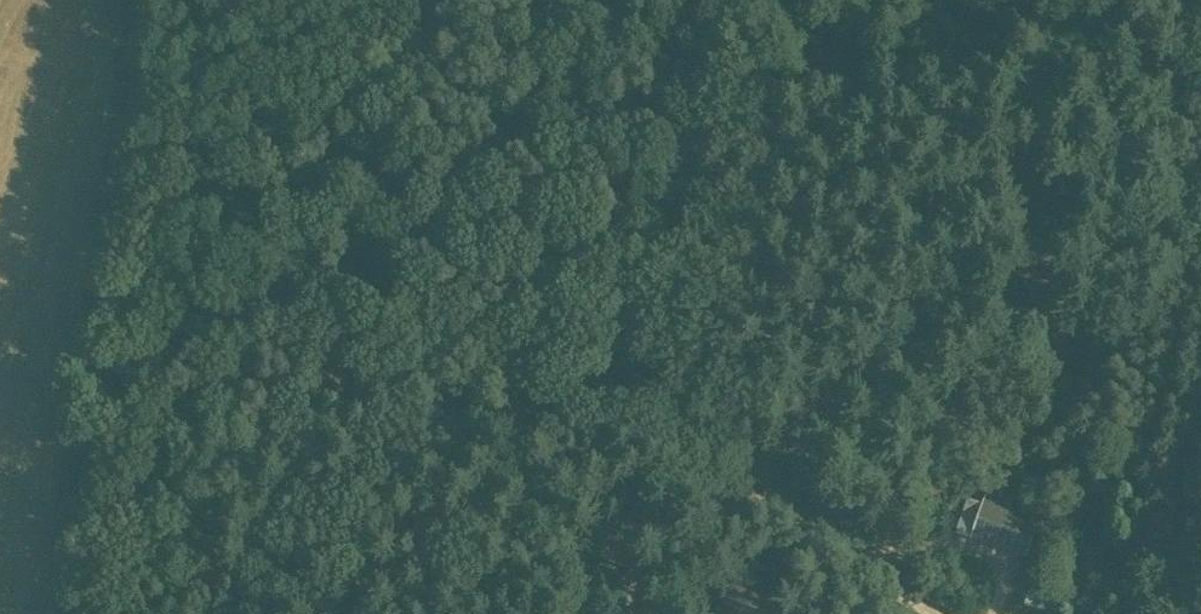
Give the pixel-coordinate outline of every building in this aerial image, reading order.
[(1042,513),(1024,507),(1009,551),(1027,557),(1042,513)]
